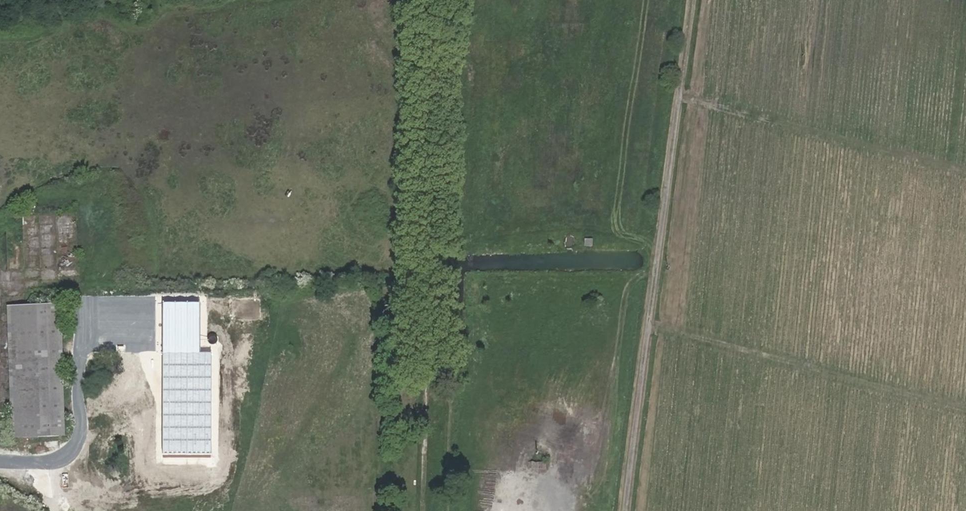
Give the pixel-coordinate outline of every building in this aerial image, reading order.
[(62,304),(8,306),(13,436),(65,435),(62,304)]
